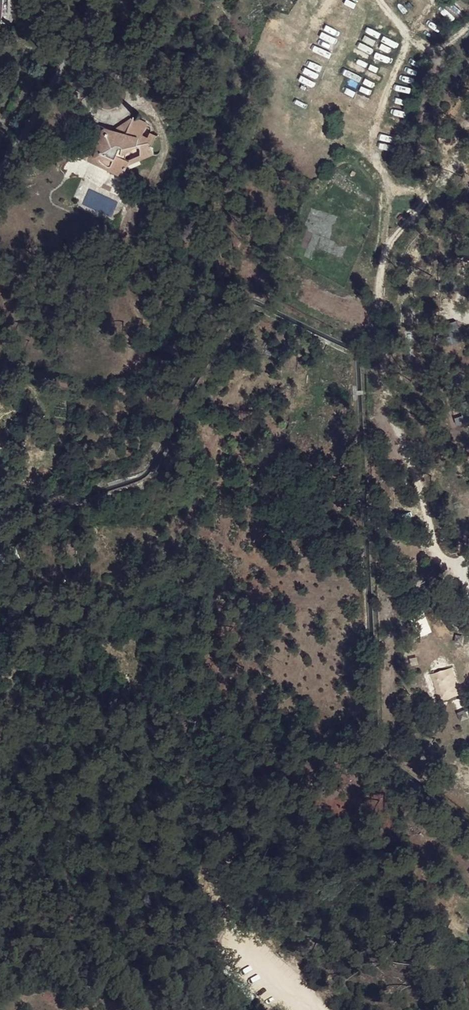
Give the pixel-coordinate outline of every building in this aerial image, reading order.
[(93,162),(93,161),(107,167),(107,168),(107,169),(108,170),(110,170),(111,170),(112,169),(112,168),(115,168),(124,172),(128,164),(130,160),(128,160),(125,158),(116,155),(118,149),(141,144),(141,146),(140,154),(140,159),(154,153),(151,147),(155,135),(149,133),(147,137),(142,135),(147,123),(133,117),(124,137),(118,137),(118,131),(114,130),(98,125),(86,146),(82,144),(77,155),(93,162)] [(133,117),(114,130),(118,131),(118,137),(124,137),(133,117)] [(116,155),(125,158),(131,149),(141,146),(141,144),(118,149),(116,155)] [(130,160),(128,164),(140,159),(140,154),(128,160),(130,160)] [(93,162),(92,163),(106,170),(107,167),(93,161),(93,162)] [(108,170),(106,170),(122,177),(122,176),(124,172),(115,168),(112,168),(112,169),(111,170),(110,170),(108,170)]
